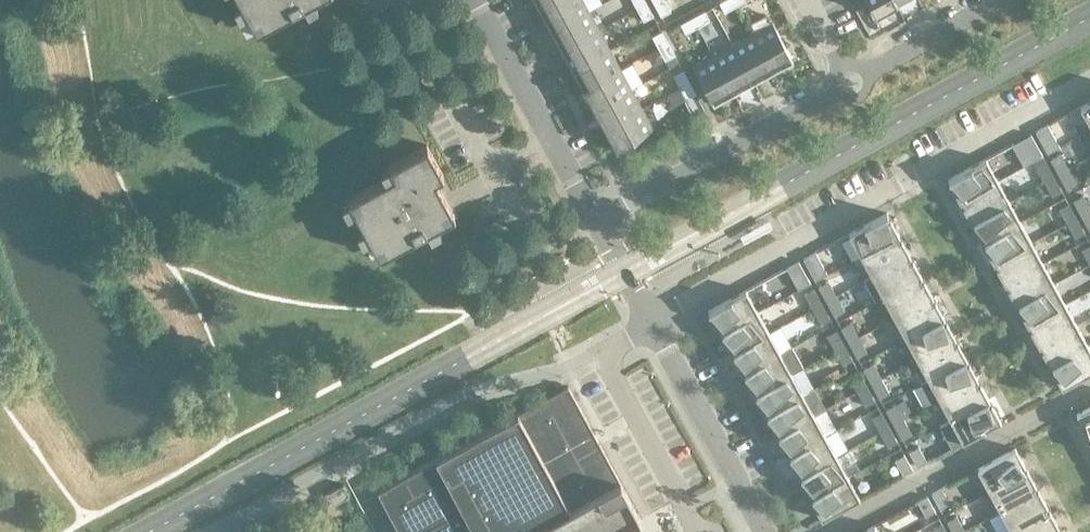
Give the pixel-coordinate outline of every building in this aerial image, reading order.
[(256,29),(310,0),(239,0),(256,29)] [(540,10),(558,0),(535,0),(540,10)] [(583,0),(558,0),(540,10),(551,29),(588,9),(583,0)] [(665,0),(660,0),(654,3),(661,15),(670,10),(665,0)] [(734,0),(722,0),(719,2),(724,11),(736,5),(734,0)] [(892,0),(850,0),(855,8),(866,2),(873,14),(893,2),(892,0)] [(653,14),(646,2),(636,8),(643,20),(653,14)] [(598,29),(588,9),(551,29),(562,49),(598,29)] [(710,20),(704,10),(692,16),(698,26),(710,20)] [(698,26),(692,16),(680,23),(685,33),(698,26)] [(772,21),(751,32),(771,69),(792,58),(772,21)] [(609,48),(598,29),(562,49),(572,68),(609,48)] [(668,42),(661,30),(651,35),(658,47),(668,42)] [(771,69),(751,32),(732,43),(752,80),(771,69)] [(674,54),(668,42),(658,47),(665,59),(674,54)] [(752,80),(732,43),(713,54),(733,90),(752,80)] [(620,68),(609,48),(572,68),(583,88),(620,68)] [(733,90),(713,54),(692,65),(712,101),(733,90)] [(631,87),(620,68),(583,88),(594,108),(631,87)] [(689,81),(682,69),(672,74),(679,86),(689,81)] [(695,93),(689,81),(679,86),(686,98),(695,93)] [(641,107),(631,87),(594,108),(604,127),(641,107)] [(1089,126),(1089,100),(1079,106),(1089,126)] [(652,127),(641,107),(604,127),(616,147),(652,127)] [(1059,145),(1047,123),(1035,130),(1047,152),(1059,145)] [(1042,154),(1030,132),(1018,139),(1030,161),(1042,154)] [(443,173),(426,143),(389,164),(393,173),(347,198),(379,254),(454,213),(434,178),(443,173)] [(1060,152),(1050,158),(1058,173),(1068,167),(1060,152)] [(947,178),(959,200),(997,179),(985,158),(947,178)] [(1053,175),(1045,160),(1036,166),(1044,180),(1053,175)] [(1076,182),(1068,167),(1058,173),(1066,187),(1076,182)] [(1061,189),(1053,175),(1044,180),(1052,195),(1061,189)] [(1008,200),(997,179),(959,200),(970,221),(1008,200)] [(1073,199),(1081,214),(1089,209),(1089,208),(1082,194),(1073,199)] [(1019,220),(1008,200),(970,221),(981,241),(1019,220)] [(1076,216),(1068,202),(1058,207),(1066,222),(1076,216)] [(1081,214),(1089,229),(1089,228),(1089,209),(1081,214)] [(848,233),(860,254),(898,233),(886,212),(848,233)] [(1084,231),(1076,216),(1066,222),(1074,236),(1084,231)] [(1031,241),(1019,220),(981,241),(993,262),(1031,241)] [(909,254),(898,233),(860,254),(871,275),(909,254)] [(1042,262),(1031,241),(993,262),(1004,282),(1042,262)] [(1081,248),(1089,263),(1089,262),(1089,243),(1081,248)] [(827,273),(814,250),(802,257),(815,280),(827,273)] [(920,275),(909,254),(871,275),(862,280),(873,300),(882,295),(920,275)] [(810,282),(798,259),(785,266),(798,288),(810,282)] [(1053,282),(1042,262),(1004,282),(1015,303),(1053,282)] [(932,295),(920,275),(882,295),(894,316),(932,295)] [(827,280),(818,285),(826,300),(835,294),(827,280)] [(1064,303),(1053,282),(1015,303),(1026,324),(1064,303)] [(821,302),(813,287),(803,293),(811,308),(821,302)] [(707,310),(719,331),(757,311),(745,289),(707,310)] [(843,309),(835,294),(826,300),(834,315),(843,309)] [(943,316),(932,295),(894,316),(905,337),(943,316)] [(829,317),(821,302),(811,308),(820,322),(829,317)] [(1076,323),(1064,303),(1026,324),(1038,344),(1076,323)] [(768,331),(757,311),(719,331),(730,352),(768,331)] [(954,336),(943,316),(905,337),(916,357),(954,336)] [(850,321),(840,326),(848,341),(858,336),(850,321)] [(1087,344),(1076,323),(1038,344),(1049,365),(1087,344)] [(844,343),(835,329),(826,334),(834,349),(844,343)] [(779,352),(768,331),(730,352),(741,373),(779,352)] [(866,350),(858,336),(848,341),(856,356),(866,350)] [(965,357),(954,336),(916,357),(927,378),(965,357)] [(852,358),(844,343),(834,349),(842,364),(852,358)] [(1087,344),(1049,365),(1061,387),(1089,371),(1089,349),(1087,344)] [(802,366),(791,345),(779,352),(741,373),(753,393),(791,372),(802,366)] [(977,378),(965,357),(927,378),(920,382),(931,403),(939,398),(977,378)] [(872,362),(863,367),(871,382),(880,377),(872,362)] [(866,384),(858,370),(848,375),(856,390),(866,384)] [(802,393),(791,372),(753,393),(764,414),(802,393)] [(889,392),(880,377),(871,382),(879,397),(889,392)] [(988,398),(977,378),(939,398),(950,419),(988,398)] [(874,399),(866,384),(856,390),(865,405),(874,399)] [(568,385),(377,489),(400,531),(616,531),(640,519),(568,385)] [(813,413),(802,393),(764,414),(775,434),(813,413)] [(992,406),(988,398),(950,419),(962,441),(1000,420),(992,406)] [(895,403),(885,408),(893,423),(903,418),(895,403)] [(1075,413),(1087,435),(1089,434),(1089,405),(1075,413)] [(889,426),(881,411),(871,416),(879,431),(889,426)] [(824,434),(813,413),(775,434),(786,455),(824,434)] [(911,433),(903,418),(893,423),(901,438),(911,433)] [(897,441),(889,426),(879,431),(887,446),(897,441)] [(836,455),(824,434),(786,455),(798,475),(836,455)] [(918,445),(908,451),(916,465),(926,460),(918,445)] [(1026,468),(1015,447),(977,468),(988,489),(1026,468)] [(912,468),(904,453),(894,458),(902,473),(912,468)] [(847,475),(836,455),(798,475),(809,496),(847,475)] [(1038,489),(1026,468),(988,489),(999,510),(1038,489)] [(859,497),(847,475),(809,496),(821,518),(859,497)] [(350,494),(344,482),(325,492),(332,504),(350,494)] [(949,502),(941,487),(931,492),(939,507),(949,502)] [(1049,509),(1038,489),(999,510),(1011,530),(1049,509)] [(935,510),(927,495),(917,500),(925,515),(935,510)] [(1049,509),(1011,530),(1012,531),(1056,531),(1060,530),(1049,509)] [(946,520),(953,531),(959,531),(964,529),(956,514),(946,520)] [(942,522),(932,528),(934,531),(947,531),(942,522)] [(874,524),(859,531),(878,531),(874,524)]
